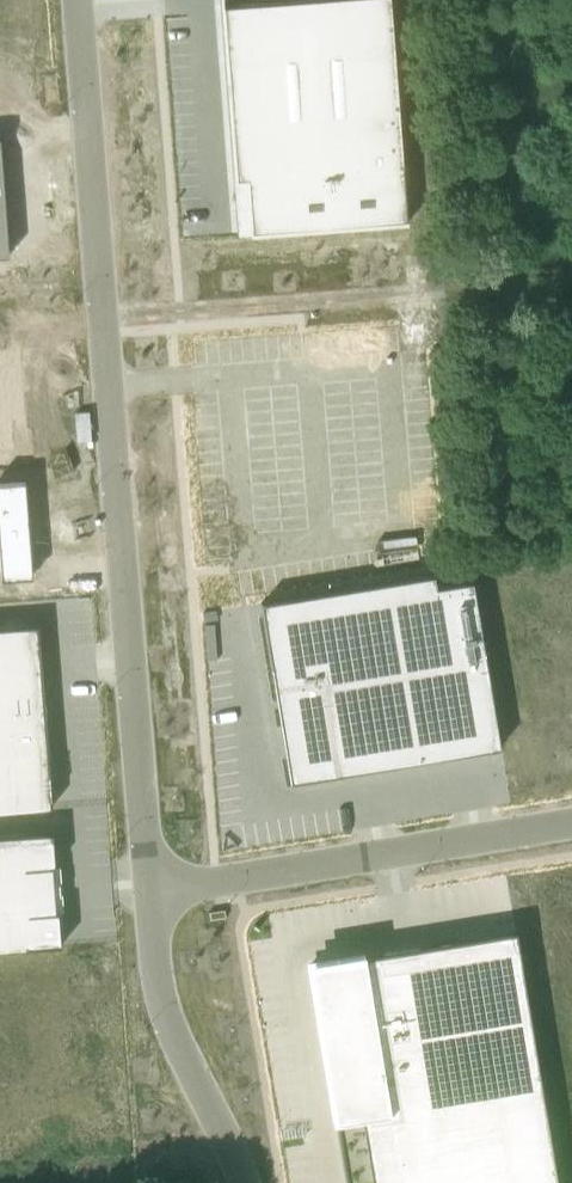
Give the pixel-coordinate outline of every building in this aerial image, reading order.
[(221,6),(234,181),(245,180),(249,233),(405,220),(388,0),(307,0),(221,6)] [(0,482),(0,570),(1,579),(32,576),(24,480),(0,482)] [(433,574),(260,603),(280,728),(288,775),(289,783),(500,747),(472,580),(435,586),(433,574)] [(0,628),(0,812),(49,808),(49,799),(51,799),(51,798),(48,798),(44,738),(42,711),(33,711),(26,626),(0,628)] [(0,835),(0,951),(56,946),(60,946),(59,943),(56,943),(54,914),(57,914),(57,912),(52,912),(50,890),(52,890),(52,888),(50,888),(49,867),(50,866),(50,864),(47,833),(20,835),(20,834),(0,835)] [(311,966),(347,1182),(556,1182),(515,932),(311,966)]
